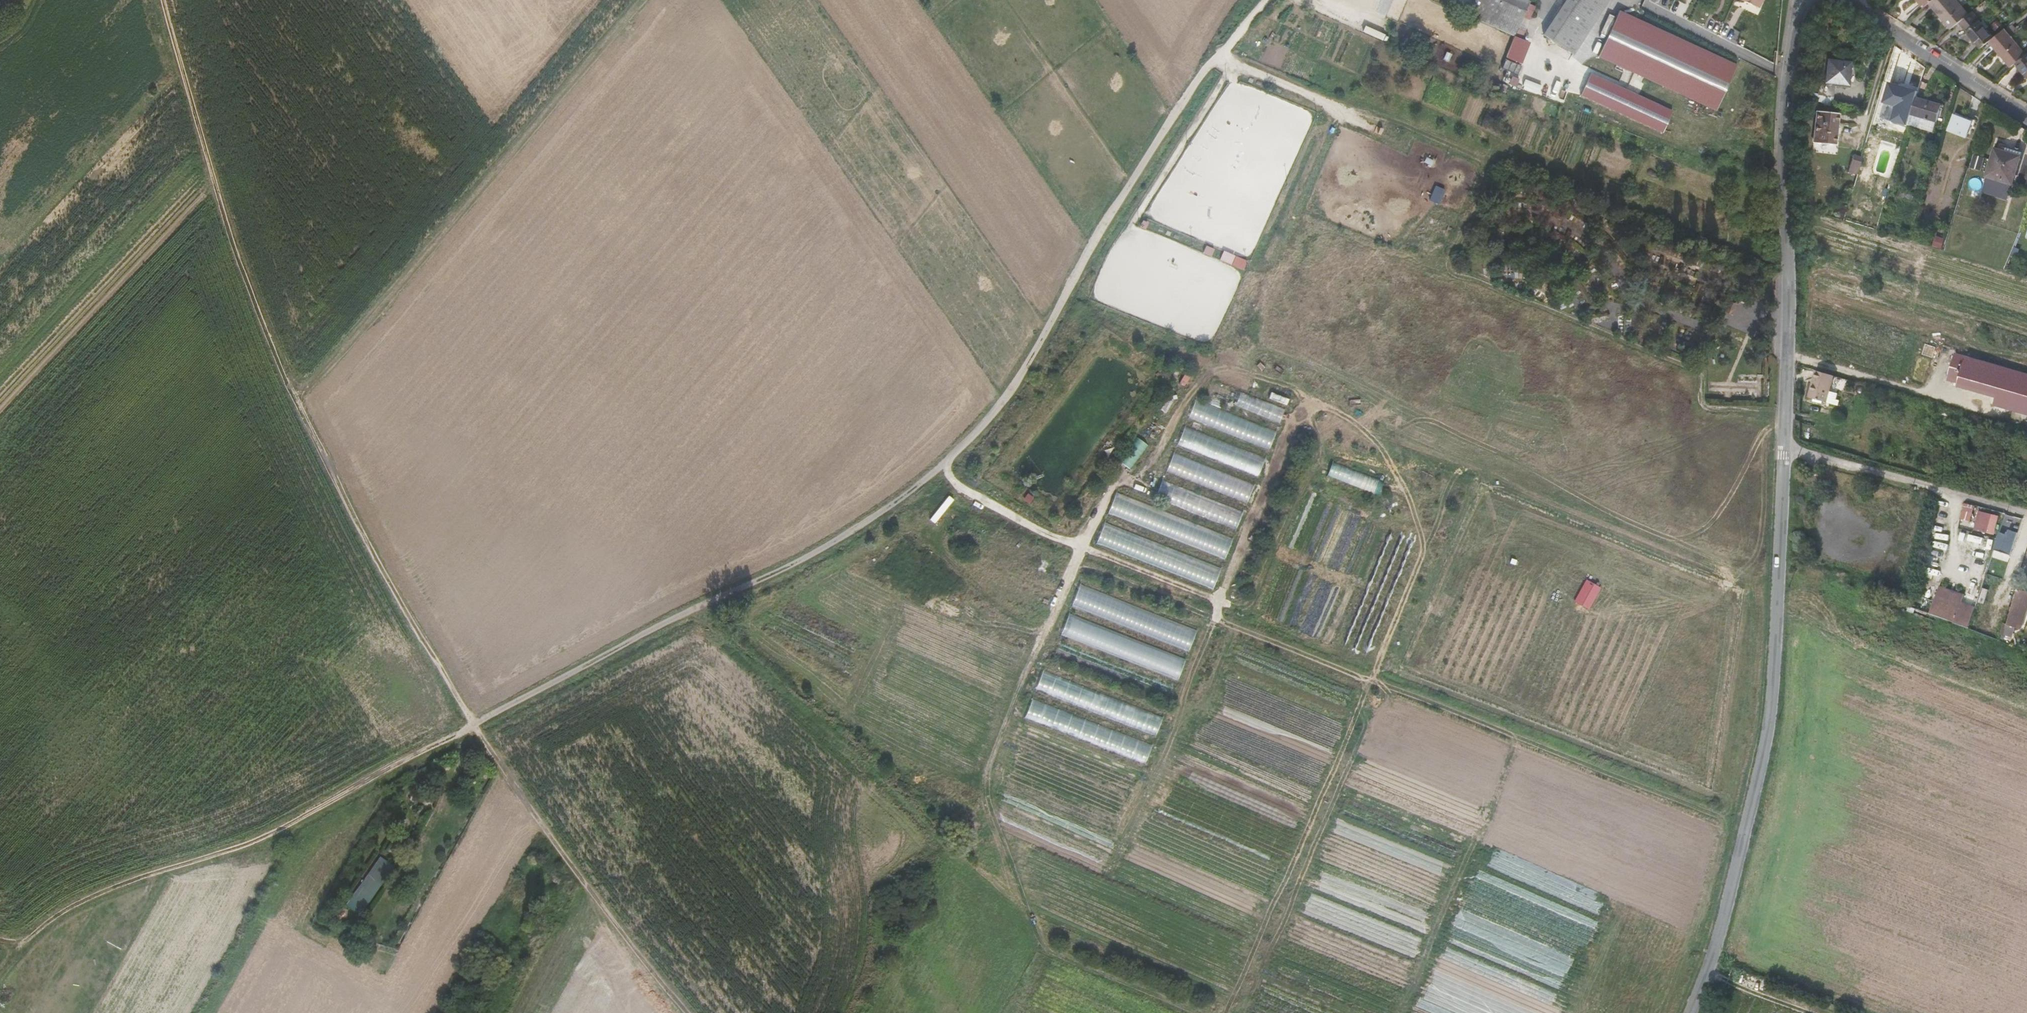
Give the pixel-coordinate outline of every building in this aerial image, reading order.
[(1522,38),(1536,5),(1525,0),(1483,0),(1475,18),(1522,38)] [(1551,38),(1553,39),(1577,0),(1575,0),(1551,38)] [(1610,0),(1577,0),(1553,39),(1572,50),(1577,53),(1610,0)] [(1928,1),(1952,29),(1960,22),(1970,14),(1958,0),(1930,0),(1928,1)] [(1600,56),(1718,109),(1739,63),(1621,10),(1600,56)] [(1982,48),(1990,41),(1995,37),(1973,11),(1970,14),(1960,22),(1982,48)] [(1995,37),(1990,41),(2011,67),(2016,62),(2026,54),(2005,28),(1995,37)] [(1524,39),(1531,42),(1535,34),(1527,31),(1524,39)] [(1515,36),(1507,57),(1521,63),(1529,41),(1515,36)] [(1577,53),(1572,50),(1568,56),(1573,60),(1577,53)] [(2016,62),(2026,75),(2026,53),(2026,54),(2016,62)] [(1829,92),(1831,81),(1845,83),(1847,57),(1825,55),(1823,65),(1821,65),(1820,71),(1823,71),(1822,79),(1817,78),(1816,90),(1829,92)] [(1674,112),(1592,74),(1582,97),(1664,135),(1674,112)] [(1916,96),(1907,124),(1932,132),(1941,104),(1916,96)] [(1816,108),(1812,140),(1833,143),(1837,111),(1816,108)] [(1954,118),(1950,132),(1967,137),(1972,124),(1954,118)] [(1996,150),(1988,178),(2013,185),(2021,158),(1996,150)] [(1852,152),(1847,169),(1855,172),(1856,169),(1861,155),(1852,152)] [(1879,190),(1886,192),(1890,180),(1883,178),(1879,190)] [(1446,191),(1435,187),(1429,202),(1440,206),(1446,191)] [(1248,262),(1224,251),(1220,260),(1244,271),(1248,262)] [(1817,373),(1810,399),(1828,403),(1834,378),(1817,373)] [(1281,419),(1285,405),(1215,383),(1211,397),(1281,419)] [(1270,448),(1277,430),(1196,399),(1189,418),(1270,448)] [(1266,454),(1184,429),(1178,447),(1260,472),(1266,454)] [(1137,436),(1119,460),(1131,468),(1149,445),(1137,436)] [(1167,472),(1249,501),(1255,482),(1173,454),(1167,472)] [(1328,475),(1379,494),(1384,480),(1333,461),(1328,475)] [(1162,481),(1156,498),(1237,528),(1243,510),(1162,481)] [(1109,513),(1136,522),(1138,517),(1144,518),(1141,526),(1170,535),(1173,527),(1179,530),(1184,516),(1116,493),(1109,513)] [(930,517),(935,522),(954,500),(949,495),(930,517)] [(1974,510),(1963,507),(1960,518),(1971,521),(1974,510)] [(1998,515),(1978,512),(1975,530),(1994,534),(1998,515)] [(1105,522),(1097,543),(1150,562),(1156,544),(1152,542),(1149,551),(1133,546),(1137,533),(1105,522)] [(2009,531),(2004,545),(2014,548),(2018,534),(2009,531)] [(1080,585),(1073,605),(1136,628),(1143,608),(1080,585)] [(1934,614),(1971,628),(1977,607),(1965,603),(1966,595),(1940,587),(1934,614)] [(2024,629),(2026,617),(2026,591),(2017,588),(2004,634),(2013,637),(2016,627),(2024,629)] [(1069,614),(1061,635),(1138,663),(1146,642),(1069,614)] [(1037,689),(1091,707),(1097,688),(1043,671),(1037,689)] [(362,915),(395,865),(379,855),(347,905),(362,915)]
